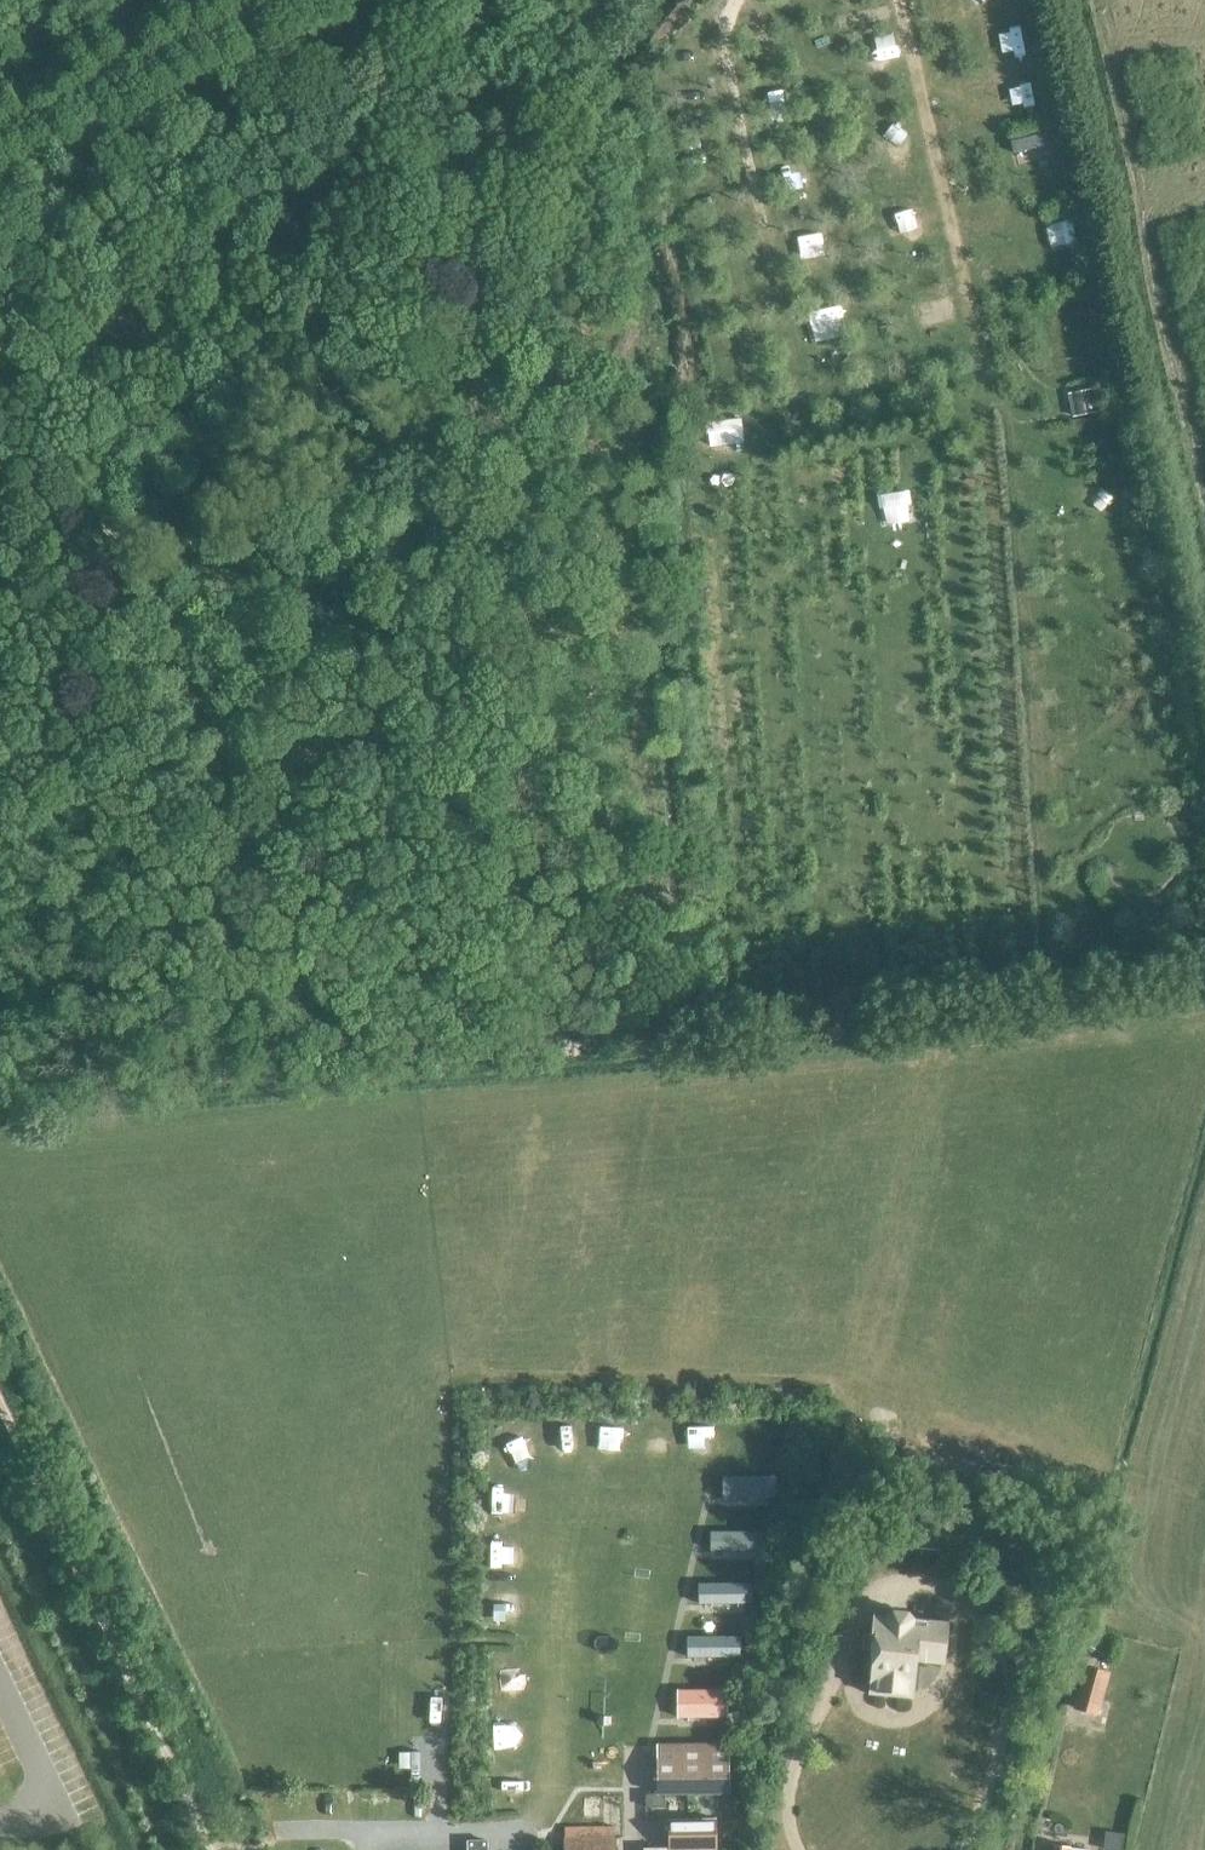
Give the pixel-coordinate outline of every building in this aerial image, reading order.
[(1098,409),(1094,388),(1068,393),(1073,415),(1098,409)] [(945,1665),(948,1623),(915,1619),(908,1613),(893,1612),(887,1617),(874,1616),(871,1649),(876,1649),(871,1694),(914,1698),(917,1662),(945,1665)] [(1097,1714),(1109,1672),(1085,1665),(1073,1707),(1097,1714)] [(661,1743),(661,1794),(733,1794),(733,1743),(661,1743)] [(688,1821),(670,1821),(670,1849),(718,1849),(718,1821),(688,1821)] [(617,1828),(565,1829),(565,1849),(617,1849),(617,1828)] [(468,1849),(487,1849),(487,1840),(468,1841),(468,1849)]
